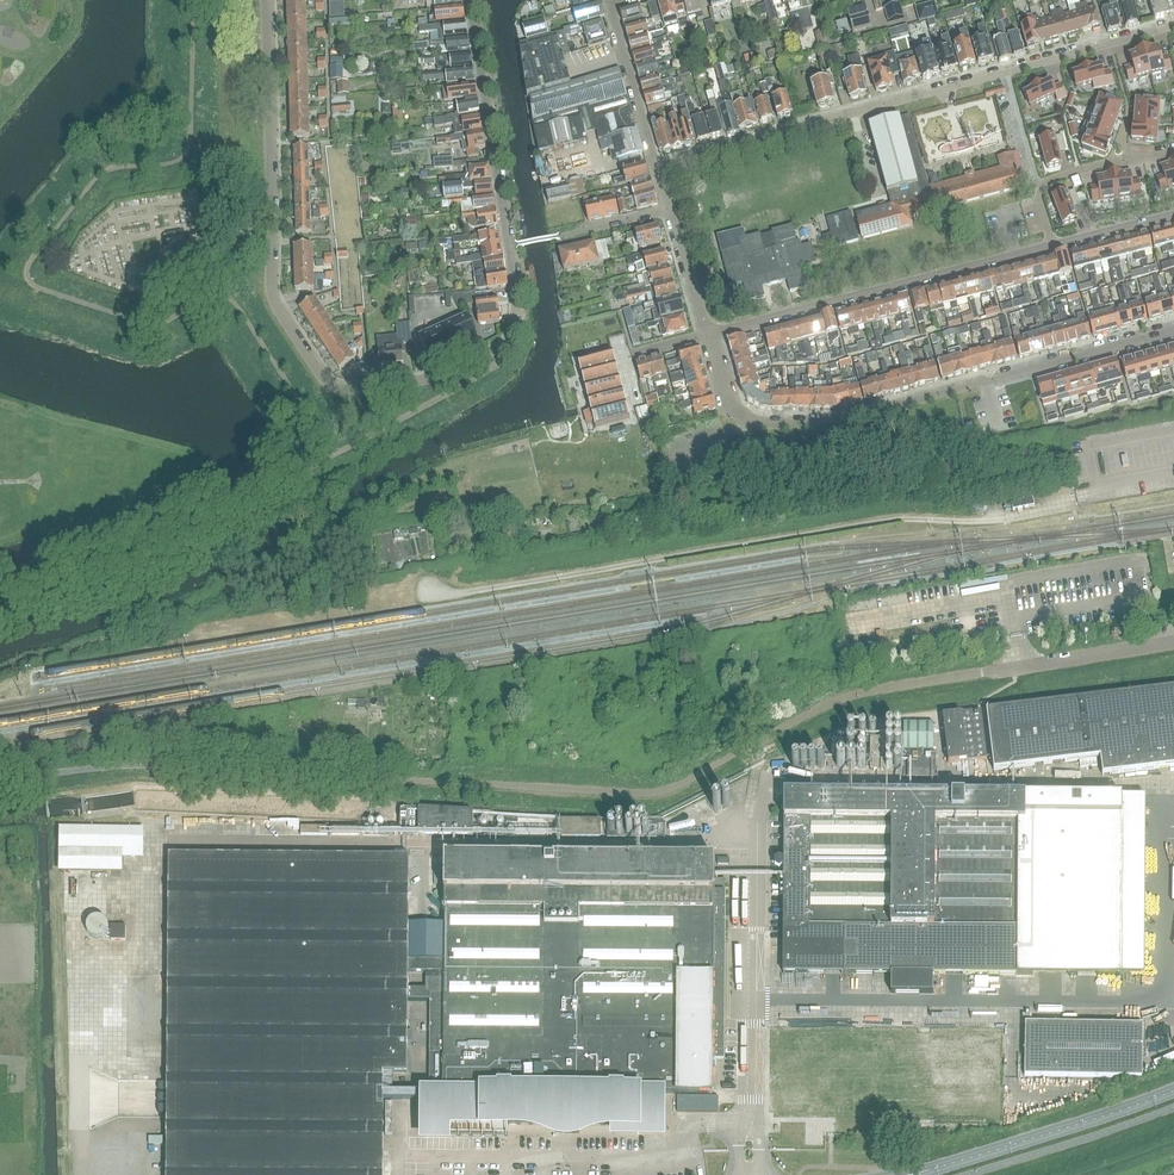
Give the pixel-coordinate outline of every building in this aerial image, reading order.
[(665,25),(678,21),(680,29),(689,27),(682,0),(658,0),(665,25)] [(696,16),(698,21),(704,20),(702,12),(703,12),(699,0),(683,0),(688,17),(688,16),(689,18),(696,16)] [(741,8),(740,4),(739,0),(710,0),(712,9),(732,3),(733,10),(741,8)] [(788,5),(796,33),(814,28),(808,8),(814,7),(812,0),(787,0),(788,5)] [(1068,6),(1070,13),(1076,36),(1083,34),(1083,31),(1088,30),(1080,4),(1079,0),(1067,0),(1068,6)] [(1102,12),(1108,32),(1122,28),(1118,15),(1121,14),(1118,3),(1119,3),(1118,0),(1112,0),(1113,1),(1109,2),(1111,9),(1102,12)] [(1119,3),(1126,27),(1138,24),(1132,3),(1126,5),(1124,0),(1118,0),(1119,3)] [(1170,15),(1166,0),(1150,0),(1155,19),(1170,15)] [(1170,15),(1173,14),(1173,0),(1166,0),(1170,15)] [(660,16),(655,1),(648,3),(652,19),(660,16)] [(827,5),(831,16),(843,12),(839,1),(827,5)] [(344,2),(329,3),(330,18),(345,17),(344,2)] [(935,2),(916,7),(920,22),(939,16),(935,2)] [(1086,2),(1080,4),(1088,30),(1093,28),(1093,31),(1101,29),(1095,6),(1088,8),(1086,2)] [(601,3),(574,10),(577,25),(583,23),(605,17),(601,3)] [(902,3),(884,8),(888,22),(905,17),(902,3)] [(768,14),(767,11),(765,4),(758,6),(761,16),(768,14)] [(554,5),(544,8),(547,17),(556,14),(555,9),(555,8),(554,5)] [(625,27),(629,26),(644,21),(643,17),(640,5),(620,11),(625,27)] [(288,21),(307,20),(306,6),(288,6),(288,21)] [(463,7),(459,7),(442,10),(442,8),(433,9),(433,17),(430,18),(431,24),(465,20),(463,7)] [(1062,9),(1056,10),(1064,36),(1069,35),(1069,38),(1076,36),(1070,13),(1064,15),(1062,9)] [(1052,18),(1046,20),(1052,42),(1059,41),(1059,38),(1064,36),(1056,10),(1051,12),(1052,18)] [(1005,11),(1000,12),(1013,58),(1026,55),(1019,33),(1012,34),(1008,19),(1005,11)] [(868,12),(849,17),(853,31),(872,26),(868,12)] [(1000,62),(1013,58),(1000,12),(994,14),(997,23),(996,23),(1001,38),(994,40),(1000,62)] [(1038,15),(1032,17),(1039,43),(1044,42),(1045,44),(1052,42),(1046,20),(1040,21),(1038,15)] [(330,18),(329,18),(330,26),(356,24),(355,16),(345,17),(330,18)] [(1032,16),(1018,20),(1020,27),(1021,26),(1028,49),(1035,47),(1035,44),(1039,43),(1032,17),(1032,16)] [(644,21),(629,26),(625,27),(628,39),(649,33),(647,27),(652,25),(662,22),(660,17),(644,21)] [(844,18),(832,20),(835,39),(847,36),(844,18)] [(307,35),(307,20),(288,21),(289,35),(307,35)] [(527,39),(528,39),(548,33),(544,20),(523,26),(527,39)] [(713,20),(705,22),(709,37),(717,35),(713,20)] [(577,25),(564,29),(565,31),(566,37),(578,34),(578,35),(585,33),(590,47),(607,42),(607,41),(610,40),(608,32),(605,33),(601,21),(583,26),(583,23),(577,25)] [(428,26),(419,27),(420,34),(431,33),(432,43),(468,38),(468,35),(466,22),(428,26)] [(981,40),(972,42),(978,65),(980,64),(982,66),(985,65),(986,63),(988,62),(994,60),(994,59),(997,59),(993,46),(990,47),(988,41),(989,40),(985,27),(978,29),(981,40)] [(900,36),(898,28),(889,31),(891,39),(900,36)] [(529,41),(520,44),(528,98),(530,97),(572,85),(563,56),(571,53),(566,37),(565,31),(547,36),(529,41)] [(823,31),(815,33),(820,49),(828,47),(823,31)] [(961,39),(952,41),(960,69),(961,68),(963,70),(967,69),(968,67),(970,66),(975,64),(969,44),(971,44),(967,31),(959,33),(961,39)] [(656,45),(656,46),(662,44),(670,42),(668,37),(649,42),(647,34),(628,40),(632,52),(650,47),(656,45)] [(289,35),(289,50),(307,49),(307,35),(289,35)] [(948,36),(941,38),(944,50),(935,52),(942,75),(943,74),(945,76),(948,75),(950,72),(957,70),(951,51),(952,51),(948,36)] [(468,38),(432,43),(432,48),(440,47),(441,54),(448,53),(448,54),(471,52),(468,38)] [(933,55),(934,54),(930,41),(922,43),(923,46),(914,48),(923,78),(924,78),(926,80),(930,79),(931,76),(933,75),(938,74),(933,55)] [(663,50),(662,44),(656,46),(656,45),(650,47),(651,48),(632,54),(636,66),(654,61),(652,53),(663,50)] [(837,46),(827,49),(830,59),(836,57),(839,51),(837,46)] [(1151,48),(1143,50),(1150,76),(1171,70),(1167,55),(1160,58),(1157,47),(1151,49),(1151,48)] [(289,50),(290,65),(308,64),(307,49),(289,50)] [(769,61),(780,58),(777,49),(767,52),(769,61)] [(825,50),(817,52),(819,61),(827,59),(825,50)] [(1133,65),(1125,67),(1129,82),(1150,76),(1143,50),(1136,52),(1136,53),(1130,55),(1133,65)] [(876,91),(879,91),(881,92),(886,91),(887,88),(890,88),(889,86),(894,85),(892,77),(893,74),(900,73),(894,52),(870,59),(871,63),(869,64),(876,91)] [(914,52),(897,57),(898,63),(904,84),(906,83),(907,85),(911,84),(911,82),(914,81),(913,78),(920,76),(915,58),(914,52)] [(473,67),(471,54),(456,55),(436,57),(438,71),(473,67)] [(845,78),(843,80),(844,84),(847,85),(850,98),(852,98),(854,99),(858,98),(859,96),(860,96),(865,94),(866,94),(862,80),(863,79),(861,72),(863,71),(859,55),(847,58),(850,67),(853,66),(855,73),(844,76),(845,78)] [(344,57),(331,58),(331,66),(345,65),(344,57)] [(639,79),(658,74),(661,73),(661,74),(677,70),(676,66),(670,68),(667,65),(660,67),(656,67),(654,61),(636,67),(639,79)] [(728,75),(735,73),(733,65),(729,66),(728,62),(725,63),(725,64),(728,75)] [(308,64),(290,65),(290,79),(308,79),(308,64)] [(375,65),(364,65),(365,74),(375,74),(375,65)] [(1081,71),(1073,73),(1077,87),(1093,83),(1095,90),(1113,84),(1109,70),(1102,72),(1100,65),(1092,68),(1091,67),(1081,70),(1081,71)] [(343,67),(331,67),(332,80),(343,80),(343,67)] [(423,81),(428,81),(447,79),(448,84),(471,82),(475,81),(473,69),(469,70),(446,72),(422,74),(423,81)] [(812,85),(812,87),(811,89),(812,92),(814,93),(818,107),(819,107),(821,108),(826,107),(827,105),(834,103),(830,88),(834,87),(830,72),(823,74),(825,81),(812,85)] [(640,81),(643,93),(681,83),(680,78),(673,79),(661,82),(659,76),(640,81)] [(290,79),(290,94),(309,93),(308,79),(290,79)] [(786,118),(790,117),(791,115),(792,114),(787,94),(786,94),(784,89),(774,91),(771,79),(765,80),(766,82),(771,98),(771,99),(773,98),(778,118),(784,116),(786,118)] [(337,82),(338,95),(345,94),(345,89),(349,89),(348,81),(337,82)] [(1032,89),(1024,93),(1030,107),(1055,95),(1058,101),(1066,97),(1060,84),(1053,87),(1050,81),(1042,85),(1041,84),(1032,89)] [(769,99),(771,98),(766,82),(760,84),(763,94),(761,95),(762,100),(754,103),(760,123),(762,122),(763,123),(767,122),(768,121),(774,119),(769,99)] [(676,91),(677,87),(682,86),(681,83),(643,93),(647,106),(654,104),(666,101),(664,94),(676,91)] [(454,86),(442,87),(444,101),(456,100),(473,98),(478,98),(476,84),(454,86)] [(726,106),(719,108),(722,116),(727,137),(740,133),(738,129),(732,107),(727,86),(721,88),(726,106)] [(987,98),(1006,92),(1004,87),(985,92),(987,98)] [(309,108),(309,93),(290,94),(291,108),(309,108)] [(741,93),(731,96),(733,106),(732,107),(738,129),(745,127),(747,129),(751,127),(752,125),(756,124),(756,123),(758,123),(752,101),(744,103),(741,93)] [(684,118),(677,120),(684,145),(685,145),(687,147),(690,146),(691,143),(693,143),(692,141),(695,140),(689,117),(687,107),(687,105),(685,98),(684,96),(678,97),(684,118)] [(628,97),(590,108),(597,131),(599,140),(621,134),(634,131),(630,117),(633,116),(628,97)] [(1096,109),(1095,110),(1118,118),(1122,105),(1100,97),(1096,109)] [(712,114),(705,116),(711,138),(725,134),(715,99),(709,101),(712,114)] [(456,115),(434,119),(435,127),(447,125),(453,124),(453,119),(460,117),(460,115),(480,112),(478,100),(457,103),(457,105),(458,112),(455,113),(456,115)] [(1136,100),(1135,113),(1159,115),(1159,116),(1163,116),(1165,102),(1136,100)] [(334,112),(339,112),(352,111),(351,104),(333,106),(334,112)] [(649,113),(661,109),(660,105),(648,108),(649,113)] [(694,105),(687,107),(690,117),(697,142),(711,138),(705,116),(697,118),(694,105)] [(1091,107),(1086,120),(1113,130),(1118,118),(1095,110),(1096,109),(1091,107)] [(291,108),(291,123),(310,122),(309,108),(291,108)] [(672,126),(666,127),(672,148),(684,145),(677,120),(674,109),(667,111),(672,126)] [(1134,126),(1158,128),(1159,116),(1159,115),(1135,113),(1134,126)] [(891,205),(856,215),(857,219),(858,222),(863,239),(913,225),(911,218),(1023,187),(1015,160),(1013,153),(997,157),(1000,167),(974,174),(974,172),(965,174),(966,177),(929,187),(910,115),(907,115),(900,118),(900,116),(869,124),(869,128),(887,192),(888,192),(891,205)] [(460,117),(453,119),(453,124),(455,135),(464,134),(483,131),(481,117),(462,120),(462,118),(460,118),(460,117)] [(652,122),(651,122),(659,150),(662,149),(663,151),(665,150),(667,152),(670,151),(671,149),(672,148),(666,127),(665,123),(658,125),(656,120),(652,122)] [(1086,120),(1082,133),(1086,134),(1087,134),(1109,142),(1109,141),(1113,130),(1086,120)] [(310,122),(291,123),(292,137),(310,137),(310,122)] [(1133,125),(1132,140),(1144,141),(1157,142),(1158,128),(1134,126),(1133,125)] [(621,134),(599,140),(603,152),(614,149),(617,160),(643,153),(644,153),(637,130),(634,131),(621,134)] [(459,135),(450,137),(451,143),(462,141),(464,151),(467,151),(468,158),(479,156),(478,149),(486,148),(483,132),(464,135),(463,134),(459,135)] [(1053,132),(1038,136),(1047,168),(1061,164),(1058,152),(1065,150),(1062,136),(1054,138),(1053,132)] [(1086,134),(1082,146),(1084,147),(1083,151),(1091,153),(1092,150),(1105,155),(1110,142),(1109,141),(1109,142),(1087,134),(1086,134)] [(975,144),(973,135),(940,144),(942,153),(975,144)] [(401,144),(392,145),(393,153),(401,152),(401,144)] [(294,147),(295,169),(309,168),(309,147),(294,147)] [(453,157),(434,159),(435,169),(445,168),(453,168),(453,161),(453,157)] [(1157,177),(1162,191),(1169,189),(1169,190),(1173,188),(1173,160),(1170,161),(1170,162),(1161,165),(1164,175),(1157,177)] [(625,177),(614,180),(615,183),(618,182),(618,185),(626,183),(627,183),(648,177),(646,172),(647,170),(646,167),(644,165),(644,164),(623,171),(625,177)] [(465,169),(466,175),(454,176),(445,177),(446,185),(491,181),(489,167),(465,169)] [(310,190),(309,168),(295,169),(296,190),(310,190)] [(1120,172),(1113,173),(1117,199),(1133,197),(1133,196),(1141,195),(1139,181),(1131,182),(1130,172),(1120,173),(1120,172)] [(1099,186),(1091,187),(1093,202),(1101,201),(1101,202),(1117,199),(1113,173),(1107,174),(1107,175),(1097,176),(1099,186)] [(651,179),(649,180),(630,185),(634,197),(655,191),(651,179)] [(463,189),(476,189),(476,195),(493,194),(491,181),(475,182),(462,184),(443,186),(445,199),(464,197),(463,189)] [(569,184),(545,190),(548,202),(572,196),(569,184)] [(1065,188),(1051,193),(1063,224),(1077,219),(1072,207),(1079,205),(1074,191),(1067,193),(1065,188)] [(296,190),(296,212),(311,211),(310,190),(296,190)] [(658,204),(655,191),(634,197),(638,210),(658,204)] [(361,205),(370,205),(370,196),(361,196),(361,205)] [(462,213),(469,212),(475,212),(496,209),(494,196),(450,201),(450,206),(461,205),(462,212),(462,213)] [(615,197),(600,200),(604,218),(619,214),(615,197)] [(604,218),(600,200),(585,204),(589,221),(604,218)] [(621,214),(628,212),(625,200),(618,202),(621,214)] [(476,229),(485,227),(486,234),(486,236),(500,234),(496,209),(475,212),(469,212),(462,213),(463,219),(467,219),(468,222),(470,225),(472,228),(476,229)] [(311,233),(311,211),(296,212),(297,233),(311,233)] [(858,240),(850,211),(827,218),(831,233),(823,236),(826,249),(858,240)] [(761,234),(746,237),(743,229),(717,236),(730,287),(743,283),(748,302),(765,297),(762,287),(787,280),(790,292),(808,287),(802,267),(817,264),(812,244),(802,247),(800,241),(797,242),(793,225),(772,231),(772,233),(761,236),(761,234)] [(1162,229),(1168,252),(1173,251),(1172,247),(1171,247),(1170,245),(1173,244),(1173,226),(1173,225),(1162,229)] [(657,227),(627,234),(629,240),(636,238),(638,247),(641,247),(643,248),(646,247),(647,245),(661,242),(660,240),(662,238),(661,234),(659,233),(657,227)] [(801,238),(809,235),(807,229),(799,231),(801,238)] [(1162,229),(1150,232),(1154,249),(1163,246),(1163,249),(1162,249),(1163,253),(1168,252),(1162,229)] [(1148,232),(1135,236),(1141,260),(1146,259),(1144,252),(1153,250),(1148,232)] [(480,240),(481,249),(502,246),(500,234),(486,236),(486,234),(471,236),(453,238),(454,244),(480,240)] [(1135,236),(1122,239),(1127,257),(1135,254),(1135,256),(1137,261),(1141,260),(1135,236)] [(1122,239),(1109,242),(1119,282),(1124,281),(1120,265),(1121,265),(1119,259),(1127,257),(1122,239)] [(428,241),(419,242),(420,250),(428,249),(428,241)] [(599,262),(594,242),(559,251),(564,271),(599,262)] [(1109,242),(1096,246),(1101,263),(1109,261),(1112,273),(1111,273),(1113,284),(1119,282),(1109,242)] [(295,246),(295,260),(313,260),(313,245),(295,246)] [(472,263),(485,261),(504,258),(502,246),(481,249),(480,249),(480,254),(471,256),(471,257),(456,259),(457,265),(472,263)] [(1096,246),(1083,249),(1090,273),(1095,272),(1093,265),(1101,263),(1096,246)] [(1083,249),(1070,252),(1075,270),(1085,267),(1085,269),(1084,270),(1085,275),(1090,273),(1083,249)] [(338,259),(349,258),(349,250),(337,251),(338,259)] [(641,255),(626,258),(629,266),(635,265),(638,273),(645,271),(668,266),(668,264),(669,262),(668,258),(666,257),(665,251),(642,257),(641,255)] [(1069,293),(1068,287),(1065,274),(1072,272),(1067,253),(1054,256),(1054,258),(1062,287),(1064,295),(1069,293)] [(508,285),(505,271),(504,258),(485,261),(472,263),(476,290),(508,285)] [(1043,260),(1042,261),(1047,279),(1054,277),(1057,288),(1062,287),(1054,258),(1049,259),(1047,258),(1045,259),(1043,260)] [(295,260),(295,275),(314,275),(313,260),(295,260)] [(1035,262),(1029,264),(1034,282),(1039,301),(1044,300),(1039,281),(1047,279),(1042,261),(1041,261),(1039,260),(1036,261),(1035,262)] [(1170,261),(1161,264),(1163,271),(1172,268),(1170,261)] [(1022,285),(1023,288),(1025,298),(1025,299),(1027,305),(1032,304),(1028,291),(1029,291),(1027,284),(1034,282),(1029,264),(1028,264),(1026,263),(1024,264),(1023,266),(1017,267),(1022,285)] [(1157,265),(1143,268),(1145,275),(1158,272),(1157,265)] [(1009,288),(1022,285),(1017,267),(1012,268),(1010,268),(1007,268),(1006,270),(1005,270),(1009,288)] [(645,284),(624,289),(625,294),(673,282),(671,276),(673,274),(672,270),(669,268),(649,273),(643,275),(645,284)] [(1143,268),(1130,272),(1132,279),(1145,275),(1143,268)] [(716,280),(713,269),(704,271),(708,282),(716,280)] [(999,270),(998,272),(992,274),(997,292),(1009,288),(1005,270),(1003,271),(1001,270),(999,270)] [(990,298),(992,307),(984,309),(986,316),(999,313),(994,292),(989,274),(983,276),(981,275),(979,276),(978,277),(976,278),(981,296),(982,300),(990,298)] [(296,290),(314,289),(314,275),(295,275),(296,290)] [(973,298),(981,296),(976,278),(975,278),(973,277),(970,278),(969,279),(964,281),(968,299),(972,312),(974,321),(979,319),(977,310),(973,298)] [(956,302),(968,299),(964,281),(962,281),(960,280),(958,281),(957,283),(951,284),(956,302)] [(673,282),(625,294),(627,299),(647,294),(649,303),(650,303),(655,302),(654,301),(657,301),(677,296),(676,295),(677,295),(678,293),(677,289),(674,287),(673,282)] [(1087,283),(1079,285),(1080,291),(1094,287),(1092,282),(1087,283)] [(1154,284),(1156,292),(1163,316),(1167,315),(1170,315),(1173,315),(1173,313),(1173,308),(1170,294),(1163,296),(1159,282),(1154,284)] [(1147,320),(1141,296),(1132,298),(1128,283),(1123,285),(1124,289),(1126,296),(1134,324),(1147,320)] [(940,287),(938,287),(943,306),(944,306),(950,304),(952,310),(958,309),(956,302),(951,284),(946,286),(944,285),(941,285),(940,287)] [(931,312),(945,309),(944,306),(943,306),(938,287),(937,288),(935,287),(933,288),(932,289),(926,291),(931,312)] [(1095,290),(1099,304),(1107,332),(1120,328),(1115,309),(1113,303),(1105,306),(1100,288),(1095,290)] [(1123,307),(1115,309),(1120,328),(1134,324),(1126,296),(1124,289),(1119,290),(1123,307)] [(921,309),(929,307),(924,290),(911,293),(919,324),(925,322),(921,309)] [(1093,335),(1107,332),(1099,304),(1095,290),(1090,291),(1096,315),(1088,317),(1093,335)] [(1151,299),(1144,301),(1149,320),(1150,320),(1152,320),(1156,319),(1157,318),(1163,316),(1156,292),(1153,293),(1150,297),(1151,299)] [(913,313),(908,294),(895,297),(902,323),(906,339),(912,337),(906,314),(913,313)] [(895,297),(884,300),(888,319),(895,317),(897,324),(902,323),(895,297)] [(308,321),(323,311),(315,298),(300,308),(308,321)] [(498,298),(476,300),(479,324),(500,322),(500,312),(498,312),(498,308),(499,308),(498,298)] [(649,303),(644,305),(645,311),(656,308),(657,311),(653,312),(655,321),(684,314),(679,298),(655,304),(655,302),(650,303),(649,303)] [(1025,298),(1012,302),(1014,308),(1027,305),(1025,299),(1025,298)] [(884,300),(872,303),(879,329),(883,328),(882,321),(888,319),(884,300)] [(1002,312),(1014,308),(1012,302),(1001,305),(1002,312)] [(872,303),(860,306),(865,325),(872,323),(874,330),(879,329),(872,303)] [(1063,305),(1057,307),(1060,316),(1067,344),(1079,341),(1074,323),(1068,324),(1067,320),(1063,305)] [(858,327),(865,325),(860,306),(848,309),(855,335),(860,334),(858,327)] [(1038,306),(1032,308),(1034,318),(1037,326),(1039,333),(1044,351),(1055,347),(1050,329),(1045,331),(1038,306)] [(623,310),(628,328),(635,326),(630,308),(623,310)] [(1032,308),(1025,310),(1028,320),(1034,318),(1032,308)] [(848,309),(836,312),(841,331),(848,329),(850,336),(855,335),(848,309)] [(331,323),(323,311),(308,321),(316,333),(331,323)] [(963,324),(974,321),(972,312),(961,315),(963,324)] [(1079,321),(1074,323),(1079,341),(1091,337),(1084,312),(1077,314),(1079,321)] [(834,315),(822,318),(828,342),(830,348),(834,345),(834,343),(840,338),(838,332),(834,315)] [(468,316),(420,338),(425,348),(424,348),(425,351),(426,350),(430,361),(440,356),(441,357),(442,357),(441,356),(478,339),(468,316)] [(657,321),(647,324),(648,329),(656,327),(657,325),(660,325),(661,327),(664,326),(666,335),(668,334),(670,335),(673,334),(675,333),(687,329),(688,327),(687,324),(685,322),(684,316),(663,321),(663,320),(657,321)] [(1016,358),(1005,316),(1000,317),(1003,331),(1006,341),(999,343),(1004,362),(1016,358)] [(1056,328),(1050,329),(1055,347),(1067,344),(1060,316),(1054,318),(1056,328)] [(949,327),(961,324),(959,317),(947,320),(949,327)] [(822,318),(811,321),(815,338),(817,345),(828,342),(822,318)] [(811,321),(799,324),(808,358),(813,357),(809,340),(815,338),(811,321)] [(355,335),(363,334),(361,322),(353,323),(355,335)] [(400,336),(377,338),(380,366),(404,363),(403,353),(402,349),(413,348),(410,322),(399,323),(400,336)] [(316,333),(324,345),(339,335),(331,323),(316,333)] [(982,329),(980,323),(970,325),(972,332),(982,329)] [(799,324),(788,327),(792,344),(799,342),(804,363),(809,363),(808,358),(799,324)] [(968,326),(959,328),(961,336),(970,333),(968,326)] [(1031,335),(1027,336),(1032,354),(1044,351),(1039,333),(1037,326),(1034,327),(1029,328),(1031,335)] [(788,327),(776,330),(782,353),(788,352),(786,346),(792,344),(788,327)] [(1017,327),(1012,328),(1020,357),(1032,354),(1027,336),(1021,338),(1019,333),(1017,327)] [(776,330),(765,333),(769,350),(776,348),(777,355),(778,359),(779,364),(785,363),(784,360),(782,353),(776,330)] [(992,365),(1004,362),(999,343),(993,345),(990,331),(983,333),(985,342),(992,365)] [(754,333),(728,340),(730,346),(729,348),(730,351),(732,352),(732,353),(750,348),(748,341),(756,338),(754,333)] [(324,345),(332,357),(347,347),(339,335),(324,345)] [(883,338),(885,345),(895,343),(893,335),(883,338)] [(932,345),(938,343),(936,335),(930,336),(932,345)] [(359,349),(364,346),(359,339),(355,342),(359,349)] [(866,340),(857,343),(858,346),(860,352),(868,350),(866,340)] [(871,349),(883,346),(881,340),(870,343),(871,349)] [(985,342),(981,343),(982,348),(974,350),(979,369),(992,365),(985,342)] [(1166,347),(1171,368),(1173,367),(1173,344),(1166,347)] [(902,371),(897,372),(902,390),(914,387),(906,358),(903,349),(902,345),(898,346),(900,356),(898,356),(902,371)] [(944,359),(940,345),(933,347),(942,379),(954,376),(949,357),(944,359)] [(960,347),(960,348),(967,372),(979,369),(974,350),(969,352),(967,345),(960,347)] [(680,359),(666,363),(668,368),(682,364),(701,358),(698,346),(678,351),(678,352),(680,359)] [(847,355),(860,352),(858,346),(846,349),(847,355)] [(928,363),(921,365),(926,383),(939,380),(929,346),(925,347),(924,350),(928,363)] [(347,347),(332,357),(340,369),(355,359),(347,347)] [(1171,368),(1166,347),(1154,350),(1160,371),(1171,368)] [(732,355),(731,356),(732,359),(734,360),(735,365),(767,356),(766,351),(752,355),(750,348),(732,353),(732,355)] [(948,352),(949,357),(954,376),(967,372),(960,348),(948,352)] [(1160,371),(1154,350),(1143,353),(1149,374),(1160,371)] [(879,359),(877,351),(866,355),(868,362),(879,359)] [(612,352),(578,361),(591,411),(584,413),(587,424),(594,422),(595,427),(630,418),(612,352)] [(1149,374),(1143,353),(1132,356),(1138,377),(1149,374)] [(668,381),(666,375),(661,356),(648,360),(653,378),(655,384),(668,381)] [(767,356),(735,365),(737,371),(736,373),(737,375),(739,376),(739,378),(757,372),(755,365),(769,361),(767,356)] [(911,356),(906,358),(914,387),(926,383),(921,365),(914,367),(911,356)] [(1138,377),(1132,356),(1121,359),(1126,380),(1138,377)] [(684,371),(670,375),(671,380),(704,371),(703,366),(701,358),(682,364),(684,371)] [(641,381),(653,378),(648,360),(635,363),(636,365),(637,365),(641,381)] [(1109,387),(1109,386),(1111,390),(1114,389),(1113,385),(1122,383),(1116,360),(1103,364),(1109,387)] [(885,361),(880,362),(883,372),(889,394),(902,390),(897,372),(890,374),(889,370),(888,370),(885,361)] [(1103,364),(1089,367),(1096,390),(1105,388),(1106,391),(1111,390),(1109,386),(1109,387),(1103,364)] [(817,366),(808,366),(808,376),(810,409),(823,409),(822,389),(821,382),(815,382),(814,381),(813,381),(813,376),(813,372),(818,372),(817,366)] [(862,367),(856,369),(864,401),(877,397),(872,379),(867,381),(863,367),(862,367)] [(1087,393),(1096,390),(1089,367),(1077,371),(1083,394),(1084,397),(1088,396),(1087,393)] [(704,371),(671,380),(671,381),(672,385),(686,381),(688,388),(707,382),(706,378),(704,371)] [(1084,397),(1083,394),(1077,371),(1063,375),(1070,397),(1079,395),(1080,398),(1084,397)] [(740,379),(739,381),(740,383),(741,384),(743,390),(768,382),(770,375),(759,378),(757,372),(739,378),(740,379)] [(879,377),(872,379),(877,397),(889,394),(883,372),(878,373),(879,377)] [(827,382),(821,382),(822,389),(823,409),(836,408),(834,394),(832,381),(831,375),(826,375),(827,382)] [(1063,375),(1050,378),(1057,401),(1058,404),(1062,403),(1061,400),(1070,397),(1063,375)] [(803,383),(797,383),(797,409),(810,409),(808,376),(802,377),(803,381),(803,383)] [(856,378),(844,381),(845,386),(850,405),(862,401),(856,378)] [(1057,401),(1050,378),(1036,382),(1043,405),(1057,401)] [(790,390),(784,390),(784,410),(797,409),(797,383),(796,379),(790,379),(790,390)] [(843,379),(832,381),(834,394),(836,408),(838,407),(838,408),(850,405),(845,386),(844,381),(843,379)] [(771,380),(771,381),(771,392),(771,410),(784,410),(784,390),(776,391),(776,380),(771,380)] [(743,390),(742,390),(747,400),(761,409),(771,410),(771,392),(771,381),(770,381),(768,382),(743,390)] [(707,382),(688,388),(689,389),(692,400),(711,395),(707,382)] [(657,394),(646,397),(648,405),(648,408),(660,405),(657,394)] [(692,400),(680,404),(681,410),(693,407),(695,413),(711,408),(711,409),(715,408),(712,395),(711,395),(692,400)] [(647,405),(636,408),(639,420),(650,417),(647,405)] [(972,423),(966,425),(969,438),(975,437),(972,423)] [(1008,509),(1035,507),(1035,496),(1007,498),(1008,509)] [(986,579),(971,581),(972,588),(987,587),(986,579)] [(951,593),(952,602),(964,601),(963,592),(951,593)] [(905,607),(896,608),(897,622),(906,622),(905,607)] [(811,626),(796,627),(798,645),(812,644),(811,626)] [(1102,775),(1173,766),(1173,687),(986,711),(994,771),(1100,757),(1102,775)] [(980,711),(943,716),(948,763),(949,764),(951,779),(987,774),(985,759),(986,759),(986,758),(980,711)] [(934,723),(904,722),(903,750),(933,751),(934,723)] [(884,738),(871,738),(871,770),(884,770),(884,738)] [(935,752),(903,751),(903,777),(935,777),(935,752)] [(774,859),(774,865),(779,868),(784,865),(783,973),(891,974),(891,993),(933,993),(933,974),(1017,975),(1033,975),(1033,965),(1069,965),(1069,975),(1121,975),(1122,796),(1025,796),(1025,795),(784,793),(784,819),(784,859),(779,857),(774,859)] [(697,801),(697,812),(705,812),(705,801),(697,801)] [(473,836),(473,812),(419,809),(401,808),(400,836),(473,836)] [(1173,817),(1160,817),(1160,828),(1173,828),(1173,817)] [(561,837),(601,837),(601,821),(562,820),(561,837)] [(608,821),(608,837),(665,838),(665,822),(608,821)] [(1173,852),(1173,836),(1156,836),(1155,852),(1173,852)] [(123,848),(123,857),(142,857),(142,848),(123,848)] [(167,1174),(383,1174),(383,1099),(383,1091),(393,1091),(393,1072),(407,1072),(408,1000),(408,989),(408,972),(409,923),(409,856),(169,855),(167,1174)] [(383,1091),(383,1099),(423,1099),(423,1135),(508,1136),(508,1124),(557,1125),(557,1133),(565,1133),(565,1125),(614,1125),(613,1131),(663,1132),(663,1094),(711,1094),(711,1095),(712,1095),(712,1061),(724,1061),(726,880),(714,880),(715,859),(714,859),(714,860),(446,858),(447,857),(445,857),(445,892),(446,892),(446,923),(434,923),(409,923),(408,972),(426,973),(426,978),(426,989),(408,989),(408,1000),(430,1000),(430,1091),(393,1091),(383,1091)] [(1164,905),(1173,905),(1173,875),(1164,875),(1164,905)] [(126,940),(126,926),(112,925),(111,940),(126,940)] [(1159,934),(1159,945),(1173,945),(1173,935),(1159,934)] [(1142,1025),(1025,1024),(1024,1076),(1142,1077),(1142,1025)] [(921,1056),(921,1048),(857,1048),(857,1059),(885,1059),(885,1065),(909,1065),(909,1056),(921,1056)] [(127,1084),(127,1068),(120,1068),(119,1083),(127,1084)] [(777,1121),(776,1145),(819,1146),(819,1122),(777,1121)]
